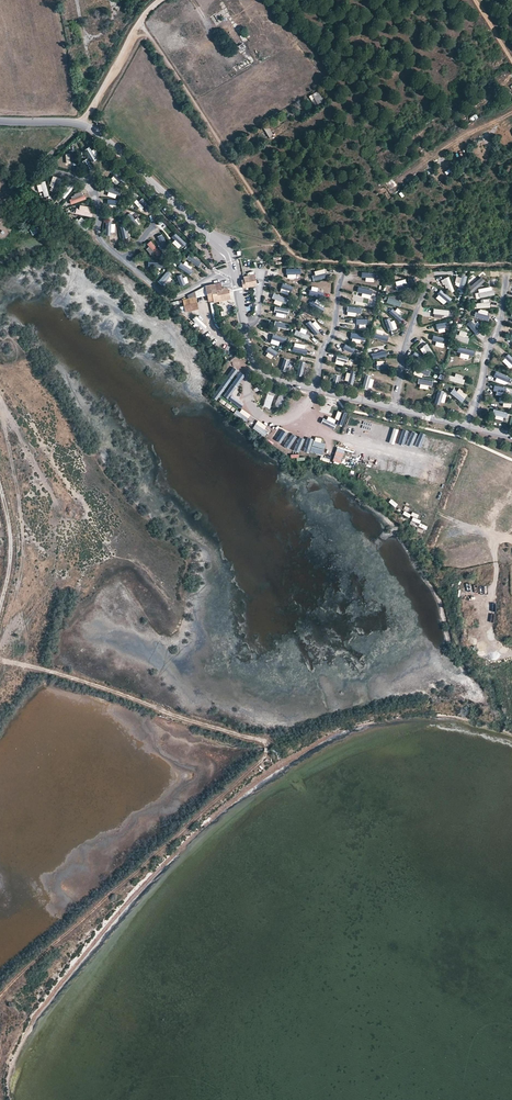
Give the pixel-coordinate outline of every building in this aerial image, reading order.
[(221,11),(225,16),(233,29),(229,32),(242,53),(245,51),(242,44),(247,40),(223,1),(219,4),(222,10),(221,11)] [(211,18),(215,25),(222,20),(222,19),(218,13),(211,18)] [(249,61),(248,59),(233,68),(236,72),(251,62),(250,61),(249,61)] [(318,91),(309,97),(312,101),(314,100),(317,105),(324,101),(318,91)] [(266,126),(263,128),(269,138),(273,136),(266,126)] [(84,156),(96,168),(102,163),(89,151),(84,156)] [(78,169),(74,152),(67,154),(71,171),(78,169)] [(89,176),(86,159),(79,161),(82,178),(89,176)] [(46,194),(46,176),(38,177),(39,194),(46,194)] [(56,196),(61,179),(54,177),(49,193),(56,196)] [(66,199),(72,183),(65,180),(60,197),(66,199)] [(81,187),(69,200),(74,205),(86,192),(81,187)] [(130,205),(144,215),(148,210),(134,199),(130,205)] [(124,217),(138,228),(142,223),(129,212),(124,217)] [(91,223),(76,215),(72,221),(88,229),(91,223)] [(114,238),(111,221),(103,222),(107,239),(114,238)] [(162,226),(173,240),(178,235),(167,222),(162,226)] [(128,240),(125,223),(118,225),(121,242),(128,240)] [(29,227),(32,235),(38,233),(36,225),(29,227)] [(153,235),(165,249),(170,244),(159,231),(153,235)] [(145,244),(156,258),(161,253),(150,240),(145,244)] [(181,255),(195,265),(199,259),(185,249),(181,255)] [(218,251),(214,254),(220,261),(224,257),(218,251)] [(143,265),(161,267),(161,260),(144,258),(143,265)] [(175,266),(189,276),(194,270),(180,260),(175,266)] [(171,272),(166,267),(154,280),(159,285),(171,272)] [(190,283),(178,270),(173,274),(184,287),(190,283)] [(282,277),(299,280),(300,273),(283,270),(282,277)] [(310,279),(327,282),(329,275),(311,272),(310,279)] [(359,279),(376,282),(377,275),(360,272),(359,279)] [(460,273),(458,287),(465,289),(467,274),(460,273)] [(243,276),(244,279),(245,287),(256,284),(254,274),(243,276)] [(482,274),(470,282),(473,288),(486,280),(482,274)] [(443,278),(450,294),(457,291),(450,275),(443,278)] [(220,282),(205,285),(208,300),(212,299),(220,298),(220,300),(230,298),(227,290),(223,290),(223,288),(222,288),(220,282)] [(276,291),(293,294),(294,287),(277,284),(276,291)] [(359,292),(376,294),(377,287),(360,285),(359,292)] [(305,293),(322,296),(324,289),(307,286),(305,293)] [(435,292),(447,305),(452,300),(440,287),(435,292)] [(491,287),(477,292),(479,299),(493,293),(491,287)] [(194,291),(187,294),(188,297),(182,298),(185,310),(198,307),(194,291)] [(384,301),(401,306),(403,300),(386,294),(384,301)] [(272,302),(289,305),(290,298),(273,295),(272,302)] [(348,303),(365,306),(366,299),(349,296),(348,303)] [(312,305),(329,311),(331,304),(314,298),(312,305)] [(474,307),(492,309),(492,302),(475,300),(474,307)] [(270,313),(287,316),(288,309),(271,306),(270,313)] [(346,313),(364,315),(365,308),(348,306),(346,313)] [(388,313),(404,319),(406,312),(390,306),(388,313)] [(432,313),(449,315),(450,307),(433,306),(432,313)] [(306,314),(321,322),(324,316),(309,307),(306,314)] [(473,318),(490,319),(491,312),(473,311),(473,318)] [(383,319),(391,334),(397,331),(389,315),(383,319)] [(196,316),(191,321),(197,328),(199,326),(203,331),(207,327),(196,316)] [(350,324),(367,327),(369,319),(351,317),(350,324)] [(306,326),(321,334),(325,328),(310,320),(306,326)] [(466,324),(478,337),(483,333),(471,320),(466,324)] [(269,328),(286,331),(287,324),(270,321),(269,328)] [(435,333),(452,328),(450,322),(433,326),(435,333)] [(455,329),(465,343),(471,339),(461,325),(455,329)] [(293,335),(309,340),(311,334),(295,328),(293,335)] [(346,337),(363,342),(365,335),(349,330),(346,337)] [(370,338),(386,342),(388,335),(372,331),(370,338)] [(266,340),(283,343),(284,336),(267,333),(266,340)] [(435,336),(434,341),(438,342),(437,346),(447,348),(448,338),(435,336)] [(439,350),(425,340),(421,346),(435,355),(439,350)] [(336,348),(353,354),(355,347),(339,341),(336,348)] [(262,351),(278,357),(280,350),(264,344),(262,351)] [(291,351),(308,356),(310,350),(294,344),(291,351)] [(370,360),(387,355),(385,348),(368,353),(370,360)] [(430,359),(414,352),(411,359),(427,366),(430,359)] [(331,360),(348,366),(350,359),(333,353),(331,360)] [(470,355),(452,357),(453,364),(471,362),(470,355)] [(286,357),(281,374),(287,376),(293,359),(286,357)] [(503,357),(500,363),(511,369),(511,361),(503,357)] [(236,359),(233,364),(246,371),(249,366),(236,359)] [(299,359),(294,376),(300,378),(306,362),(299,359)] [(231,369),(234,365),(229,362),(222,374),(230,379),(235,371),(231,369)] [(430,369),(413,366),(412,373),(429,376),(430,369)] [(335,367),(330,384),(336,386),(342,369),(335,367)] [(351,368),(345,385),(352,387),(357,370),(351,368)] [(374,376),(391,378),(392,371),(375,369),(374,376)] [(496,371),(494,378),(511,382),(511,378),(511,375),(496,371)] [(364,374),(359,390),(365,393),(371,376),(364,374)] [(221,378),(216,390),(224,393),(229,381),(221,378)] [(381,378),(376,394),(383,396),(388,380),(381,378)] [(462,395),(449,383),(444,389),(457,400),(462,395)] [(492,393),(507,394),(508,387),(493,386),(492,393)] [(416,404),(420,390),(413,388),(409,402),(416,404)] [(429,406),(434,392),(427,389),(422,403),(429,406)] [(449,405),(443,391),(437,393),(442,407),(449,405)] [(221,392),(218,398),(231,404),(235,396),(228,393),(227,395),(221,392)] [(511,402),(511,395),(511,394),(499,402),(504,408),(511,402)] [(239,412),(236,410),(234,414),(245,422),(251,415),(242,409),(239,412)] [(345,423),(348,412),(342,411),(340,422),(345,423)] [(508,416),(494,412),(492,419),(506,423),(508,416)] [(331,414),(328,422),(336,425),(339,416),(331,414)] [(361,435),(367,422),(361,419),(355,433),(361,435)] [(263,436),(268,427),(258,421),(252,429),(263,436)] [(380,425),(370,434),(374,439),(385,429),(380,425)] [(377,439),(382,443),(392,433),(387,429),(377,439)] [(401,444),(412,434),(407,430),(397,440),(401,444)] [(391,445),(401,435),(396,431),(386,441),(391,445)] [(410,448),(419,437),(414,433),(405,444),(410,448)] [(274,435),(270,442),(289,452),(291,449),(305,456),(313,441),(307,438),(306,440),(293,434),(288,443),(274,435)] [(425,434),(416,445),(420,449),(430,438),(425,434)] [(423,450),(428,454),(437,442),(431,439),(423,450)] [(445,440),(435,450),(439,455),(450,445),(445,440)] [(445,454),(450,457),(457,447),(452,444),(445,454)] [(339,466),(344,451),(337,448),(332,463),(339,466)] [(406,474),(412,476),(416,464),(410,462),(406,474)] [(407,504),(405,508),(412,513),(414,509),(407,504)]
